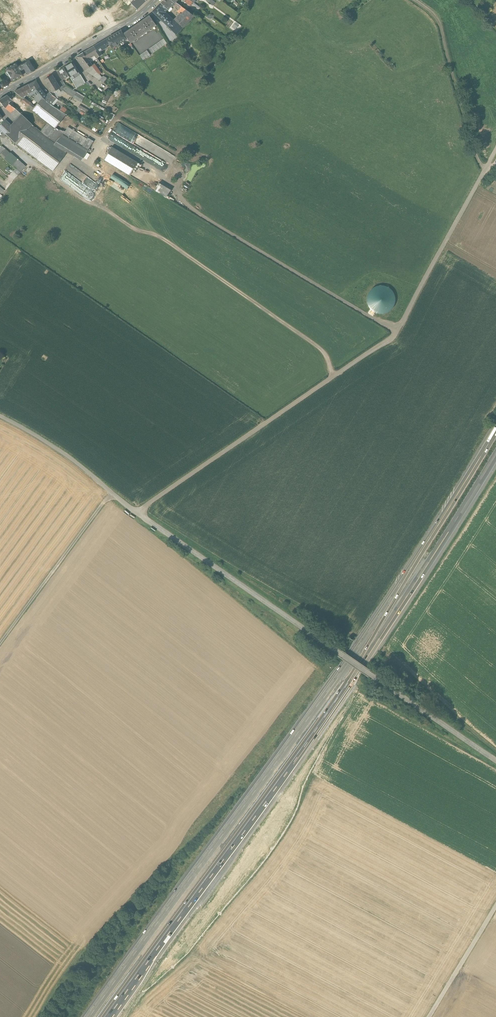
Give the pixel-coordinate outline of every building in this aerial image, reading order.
[(110,6),(107,0),(97,0),(94,2),(101,12),(110,6)] [(146,1),(146,0),(134,0),(131,3),(137,10),(146,1)] [(161,3),(168,10),(171,6),(172,7),(173,5),(175,4),(174,4),(171,0),(164,0),(161,3)] [(192,14),(194,11),(189,7),(192,2),(189,0),(185,0),(186,0),(183,5),(188,8),(187,10),(192,14)] [(175,4),(173,5),(179,10),(178,11),(181,15),(176,21),(183,28),(194,16),(192,14),(187,10),(176,2),(175,4)] [(161,3),(153,11),(169,27),(174,22),(165,13),(168,10),(161,3)] [(150,16),(124,34),(131,43),(156,25),(150,16)] [(183,28),(176,21),(174,22),(169,27),(176,35),(183,28)] [(121,31),(107,39),(110,44),(112,48),(127,40),(121,31)] [(149,48),(152,53),(168,43),(165,38),(149,48)] [(107,39),(94,47),(98,53),(101,52),(107,48),(106,46),(110,44),(107,39)] [(94,47),(84,53),(88,59),(94,55),(96,54),(98,53),(94,47)] [(144,60),(152,54),(148,49),(141,55),(144,60)] [(91,63),(88,59),(84,53),(76,57),(85,70),(89,73),(94,69),(91,63)] [(8,67),(14,80),(25,75),(19,62),(8,67)] [(64,68),(69,76),(70,77),(79,72),(73,62),(64,68)] [(97,66),(94,69),(100,75),(105,70),(100,63),(97,66)] [(64,68),(57,72),(62,80),(69,76),(64,68)] [(100,75),(94,69),(89,73),(98,79),(101,76),(100,75)] [(79,72),(70,77),(70,78),(76,88),(86,83),(79,72)] [(52,75),(45,80),(50,89),(51,88),(53,92),(58,88),(59,88),(58,85),(52,75)] [(28,84),(28,85),(32,91),(34,90),(39,88),(37,85),(35,81),(29,85),(28,84)] [(28,85),(14,92),(23,98),(25,96),(28,94),(29,94),(31,97),(38,102),(41,98),(36,93),(34,90),(32,91),(28,85)] [(77,92),(67,86),(63,88),(64,90),(63,91),(74,98),(77,92)] [(41,97),(43,99),(46,97),(39,88),(34,90),(36,93),(41,98),(41,97)] [(46,97),(43,99),(51,105),(56,98),(53,95),(50,93),(46,97)] [(108,94),(102,104),(106,106),(112,96),(108,94)] [(2,105),(5,108),(8,104),(11,106),(15,109),(17,111),(19,109),(21,106),(12,100),(7,95),(0,100),(0,102),(2,105)] [(34,107),(31,110),(47,122),(55,128),(66,114),(60,111),(51,105),(43,99),(41,97),(41,98),(38,102),(34,107)] [(28,107),(31,104),(23,98),(21,101),(28,107)] [(8,104),(5,108),(12,113),(15,109),(11,106),(8,104)] [(15,143),(52,171),(66,152),(55,144),(40,133),(32,127),(33,126),(26,120),(22,115),(19,113),(16,116),(19,119),(11,128),(5,134),(15,143)] [(5,134),(11,128),(4,121),(0,125),(0,129),(5,134)] [(63,135),(55,128),(47,122),(40,133),(55,144),(63,135)] [(63,135),(88,150),(94,141),(88,138),(87,139),(68,127),(63,135)] [(66,152),(81,162),(88,150),(63,135),(55,144),(66,152)] [(112,147),(104,160),(130,175),(138,163),(112,147)] [(0,150),(0,155),(15,169),(20,173),(24,168),(2,148),(0,150)] [(159,184),(155,190),(167,197),(170,191),(159,184)] [(373,287),(370,291),(366,299),(369,308),(376,314),(386,314),(394,308),(396,300),(393,291),(387,286),(379,285),(373,287)]
